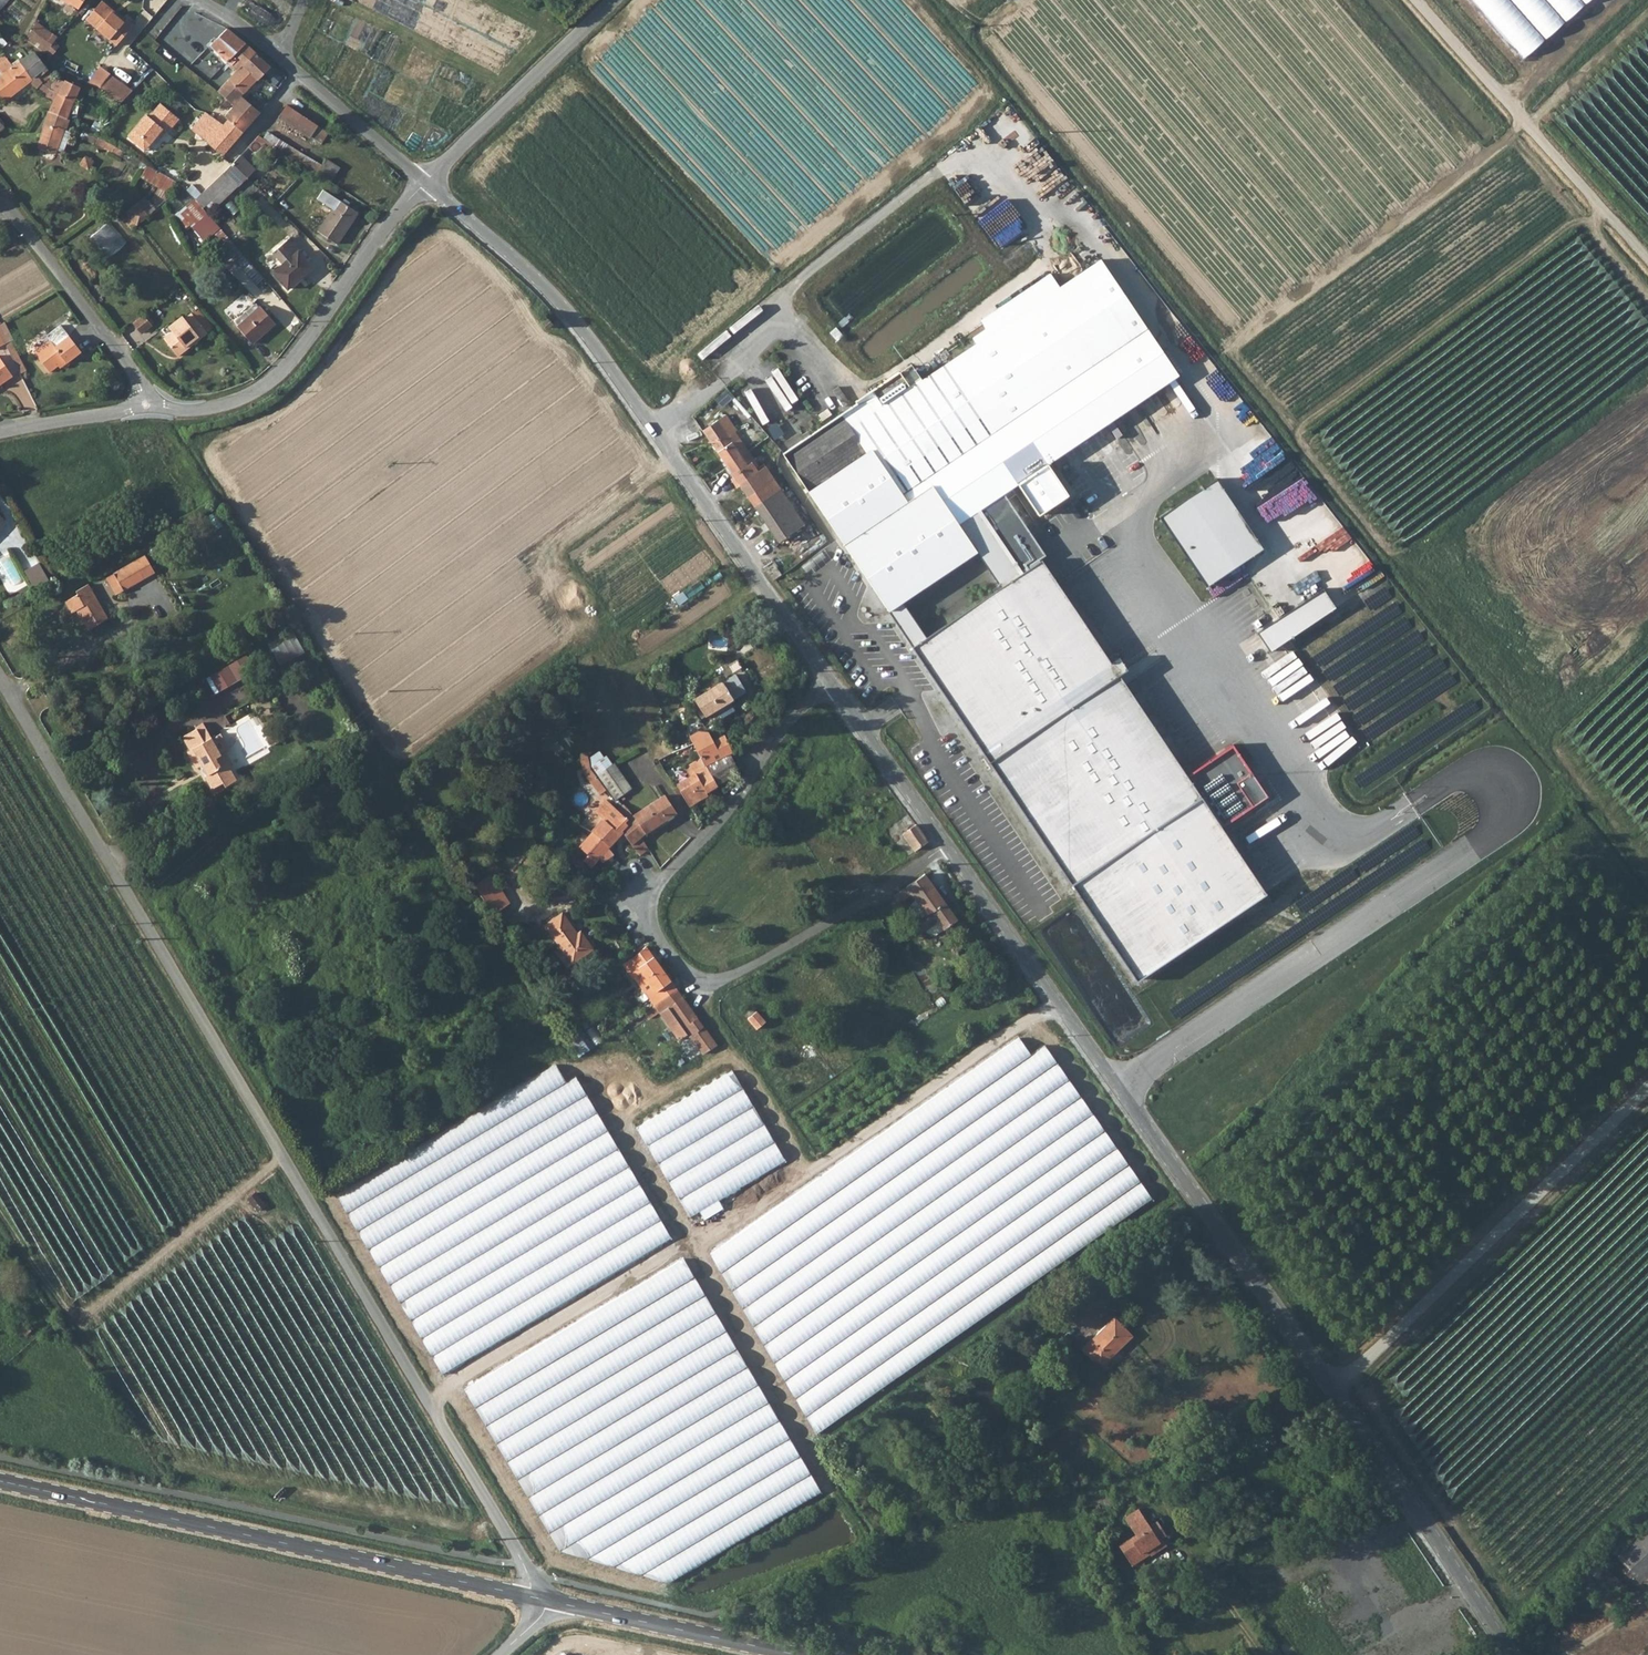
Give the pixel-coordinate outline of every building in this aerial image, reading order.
[(11,0),(0,0),(0,8),(3,10),(11,0)] [(67,1),(79,9),(85,0),(65,0),(67,1)] [(102,0),(86,20),(116,45),(134,24),(127,18),(124,22),(114,13),(115,11),(102,0)] [(1523,56),(1587,0),(1474,0),(1523,56)] [(27,39),(35,45),(47,29),(40,24),(27,39)] [(54,34),(47,29),(35,45),(45,53),(52,45),(48,41),(54,34)] [(227,62),(245,45),(227,29),(211,46),(227,62)] [(241,66),(253,52),(245,45),(227,62),(236,71),(241,66)] [(1,106),(25,86),(46,68),(34,52),(15,67),(8,59),(0,66),(0,105),(1,106)] [(241,66),(258,81),(269,68),(253,52),(241,66)] [(160,53),(151,64),(163,74),(172,62),(160,53)] [(241,66),(236,71),(221,88),(239,105),(229,116),(245,134),(262,115),(243,97),(258,81),(241,66)] [(111,73),(100,88),(121,104),(133,91),(111,73)] [(43,77),(36,92),(47,97),(54,82),(43,77)] [(62,78),(54,82),(47,97),(55,101),(50,113),(69,121),(81,89),(62,78)] [(145,153),(151,146),(158,137),(163,131),(166,134),(168,135),(180,120),(160,105),(149,119),(147,117),(128,139),(145,153)] [(318,127),(287,107),(279,119),(310,139),(318,127)] [(229,116),(222,123),(207,112),(192,131),(223,158),(245,134),(229,116)] [(50,113),(42,138),(39,148),(57,155),(69,121),(50,113)] [(166,134),(163,131),(158,137),(162,140),(166,134)] [(276,148),(260,138),(256,142),(264,147),(273,153),(276,148)] [(264,147),(256,142),(245,153),(252,159),(264,147)] [(241,157),(232,165),(247,180),(256,171),(241,157)] [(247,180),(232,165),(224,174),(232,183),(238,189),(247,180)] [(163,195),(171,183),(146,168),(138,180),(163,195)] [(397,181),(400,177),(394,172),(390,176),(397,181)] [(224,174),(196,202),(204,211),(232,183),(224,174)] [(218,228),(204,211),(196,202),(193,199),(177,212),(202,241),(212,233),(218,228)] [(359,215),(341,202),(319,233),(337,246),(359,215)] [(149,218),(137,208),(127,218),(139,228),(149,218)] [(112,221),(93,236),(111,257),(129,242),(112,221)] [(256,284),(263,278),(218,228),(212,233),(256,284)] [(273,275),(287,291),(312,270),(298,254),(300,252),(290,240),(272,255),(282,266),(273,275)] [(1061,293),(992,338),(879,414),(864,423),(856,410),(785,455),(890,615),(979,556),(960,527),(1018,489),(1039,521),(1070,501),(1048,468),(1180,381),(1103,265),(1061,293)] [(982,323),(992,338),(1061,293),(1051,278),(982,323)] [(234,321),(237,326),(258,307),(252,301),(248,305),(250,307),(234,321)] [(260,306),(258,307),(237,326),(251,343),(274,322),(260,306)] [(181,358),(209,336),(193,316),(187,321),(184,318),(170,329),(174,334),(166,339),(181,358)] [(153,327),(146,317),(135,325),(143,334),(153,327)] [(549,319),(543,325),(548,331),(555,326),(549,319)] [(51,372),(59,366),(66,360),(68,363),(69,363),(83,352),(71,337),(57,347),(53,341),(37,354),(51,372)] [(13,378),(0,359),(0,387),(13,378)] [(68,363),(66,360),(59,366),(61,368),(68,363)] [(910,390),(901,376),(872,394),(881,409),(910,390)] [(32,395),(22,396),(24,409),(34,407),(32,395)] [(864,423),(879,414),(872,403),(856,410),(864,423)] [(842,413),(839,408),(830,414),(833,419),(842,413)] [(703,432),(711,443),(735,433),(737,432),(726,416),(703,432)] [(711,443),(734,478),(749,468),(742,458),(733,445),(740,440),(735,433),(711,443)] [(749,468),(752,466),(756,463),(749,453),(742,458),(749,468)] [(762,472),(756,463),(752,466),(759,475),(762,472)] [(752,466),(749,468),(734,478),(779,544),(805,526),(766,470),(762,472),(759,475),(752,466)] [(1211,477),(1153,515),(1199,584),(1257,546),(1211,477)] [(126,591),(157,572),(148,555),(116,574),(126,591)] [(1035,558),(904,644),(979,758),(1111,672),(1035,558)] [(774,563),(765,569),(774,582),(782,576),(774,563)] [(27,572),(37,589),(50,580),(41,564),(27,572)] [(109,579),(118,595),(126,591),(116,574),(109,579)] [(1330,605),(1317,586),(1253,631),(1266,650),(1330,605)] [(80,610),(91,630),(110,619),(92,588),(68,601),(75,613),(80,610)] [(281,665),(307,653),(295,629),(270,641),(281,665)] [(208,677),(217,693),(254,672),(245,657),(208,677)] [(689,692),(670,661),(664,665),(684,696),(689,692)] [(1194,795),(1112,674),(983,760),(1069,882),(1194,795)] [(703,710),(707,717),(747,694),(737,676),(696,700),(700,706),(697,708),(700,712),(703,710)] [(1299,725),(1337,700),(1323,680),(1286,704),(1299,725)] [(226,782),(228,785),(239,778),(231,765),(236,762),(228,750),(232,748),(222,732),(214,737),(205,722),(197,726),(198,728),(184,736),(192,749),(188,751),(198,768),(205,764),(211,773),(207,776),(215,788),(226,782)] [(690,739),(703,758),(722,785),(727,793),(736,783),(733,779),(739,773),(730,757),(735,754),(725,736),(715,742),(709,734),(698,735),(690,739)] [(701,801),(722,785),(703,758),(692,767),(696,774),(678,784),(693,808),(702,804),(701,801)] [(604,773),(620,797),(631,789),(615,765),(604,773)] [(665,795),(634,818),(646,836),(677,813),(665,795)] [(1194,795),(1069,882),(1134,976),(1259,888),(1194,795)] [(627,823),(621,816),(616,810),(605,821),(620,836),(623,833),(630,825),(627,823)] [(632,845),(641,839),(646,836),(634,818),(627,823),(630,825),(623,833),(632,845)] [(593,834),(609,848),(620,836),(605,821),(593,834)] [(904,835),(916,852),(929,842),(917,826),(904,835)] [(585,863),(591,868),(609,848),(593,834),(580,848),(590,857),(585,863)] [(639,857),(649,851),(641,839),(632,845),(639,857)] [(586,865),(574,855),(569,861),(581,871),(586,865)] [(492,913),(498,909),(509,902),(491,874),(474,885),(492,913)] [(958,921),(926,875),(894,898),(899,905),(912,896),(918,905),(927,916),(920,921),(929,934),(938,936),(958,921)] [(918,905),(912,910),(920,921),(927,916),(918,905)] [(497,920),(503,917),(498,909),(492,913),(497,920)] [(580,940),(576,935),(578,934),(563,913),(545,926),(573,965),(595,950),(586,936),(580,940)] [(580,940),(586,936),(582,931),(578,934),(576,935),(580,940)] [(671,983),(646,949),(638,955),(623,966),(633,980),(641,974),(656,994),(671,983)] [(633,980),(647,1000),(656,994),(641,974),(633,980)] [(672,984),(671,983),(656,994),(647,1000),(653,1007),(677,991),(672,984)] [(704,1055),(717,1047),(677,991),(653,1007),(666,1026),(676,1019),(683,1029),(681,1030),(688,1039),(690,1037),(704,1055)] [(1192,1011),(1206,1005),(1202,994),(1188,1000),(1192,1011)] [(758,1010),(749,1018),(759,1029),(768,1021),(758,1010)] [(581,1057),(605,1041),(595,1026),(571,1041),(581,1057)] [(1016,1039),(707,1252),(816,1435),(1151,1202),(1042,1045),(1027,1055),(1016,1039)] [(553,1064),(334,1193),(441,1375),(671,1240),(575,1077),(564,1083),(553,1064)] [(730,1071),(636,1127),(688,1217),(783,1161),(730,1071)] [(248,1198),(256,1209),(264,1203),(255,1192),(248,1198)] [(820,1494),(681,1258),(461,1389),(556,1549),(667,1583),(820,1494)] [(1084,1347),(1102,1366),(1134,1334),(1116,1315),(1084,1347)] [(1149,1527),(1139,1511),(1125,1520),(1135,1537),(1118,1547),(1131,1567),(1149,1556),(1149,1557),(1166,1547),(1161,1539),(1166,1536),(1157,1522),(1149,1527)] [(1647,1578),(1647,1529),(1619,1556),(1644,1582),(1647,1578)]
